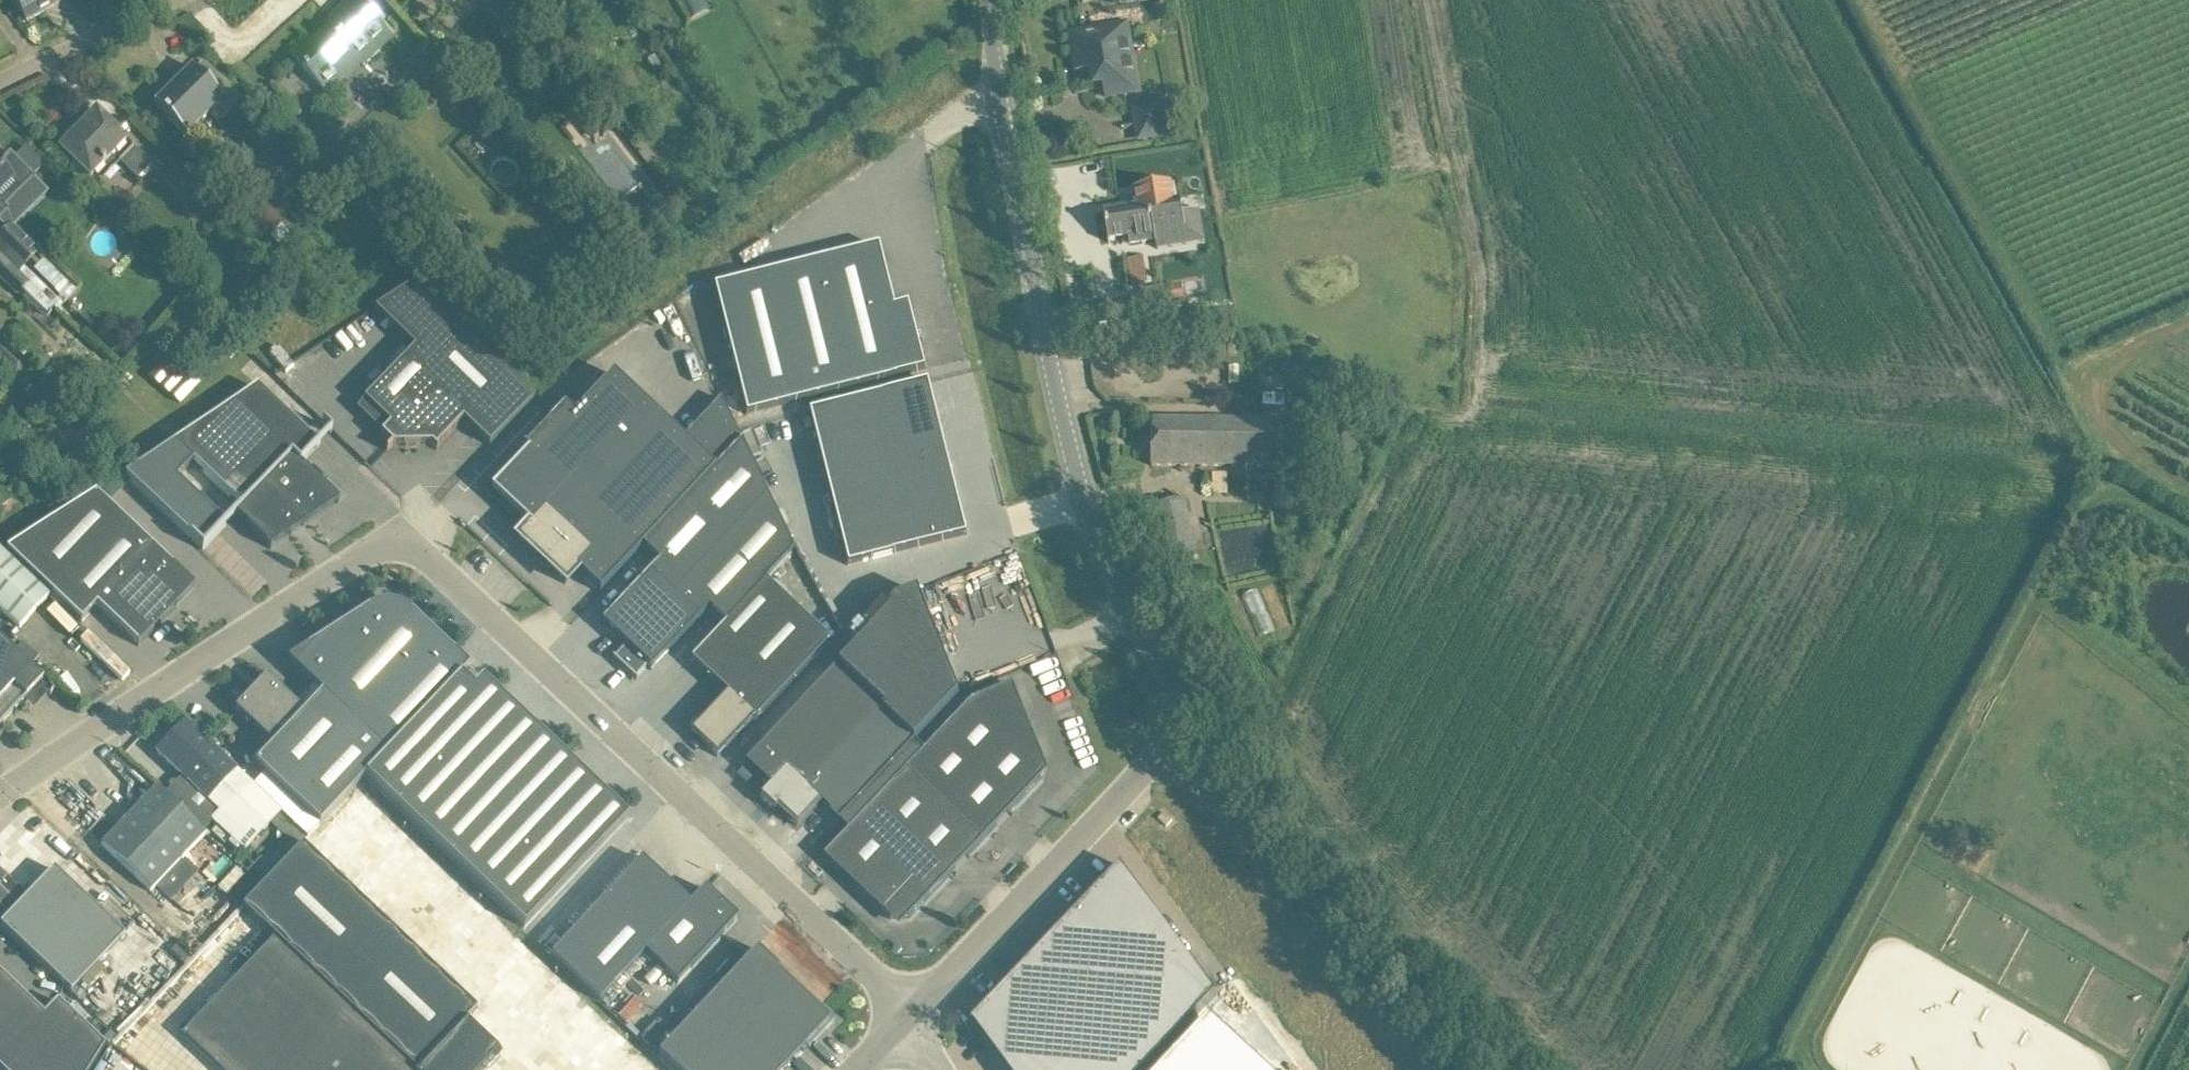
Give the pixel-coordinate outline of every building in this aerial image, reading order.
[(26,22),(61,2),(59,0),(14,0),(26,22)] [(308,40),(291,55),(327,93),(343,78),(336,71),(354,54),(364,65),(392,39),(356,0),(351,0),(339,11),(343,16),(312,45),(308,40)] [(511,37),(531,22),(513,0),(480,0),(511,37)] [(582,13),(605,1),(604,0),(574,0),(582,13)] [(1130,26),(1094,32),(1072,36),(1079,72),(1093,70),(1096,85),(1103,84),(1105,96),(1141,90),(1130,26)] [(423,43),(412,53),(447,92),(458,83),(423,43)] [(192,67),(156,104),(165,113),(164,114),(179,130),(181,131),(186,136),(203,119),(209,112),(218,121),(241,99),(226,84),(204,61),(195,70),(192,67)] [(1166,101),(1132,107),(1135,125),(1170,120),(1166,101)] [(476,104),(469,111),(481,124),(488,117),(476,104)] [(96,110),(60,148),(75,163),(91,177),(93,175),(113,154),(120,161),(138,178),(151,164),(134,147),(135,146),(112,125),(96,110)] [(599,134),(583,113),(574,119),(590,140),(599,134)] [(9,210),(5,206),(34,177),(33,176),(44,165),(26,147),(15,158),(10,153),(0,163),(0,219),(9,210)] [(164,179),(200,215),(213,202),(177,165),(164,179)] [(197,171),(192,177),(205,190),(211,185),(207,181),(208,180),(202,174),(201,175),(197,171)] [(1105,214),(1105,211),(1104,211),(1109,243),(1110,243),(1109,240),(1129,237),(1130,243),(1156,239),(1156,242),(1157,242),(1155,232),(1185,228),(1185,231),(1186,231),(1182,202),(1175,203),(1172,183),(1136,189),(1139,208),(1105,214)] [(240,185),(229,196),(237,204),(248,193),(240,185)] [(259,196),(244,212),(269,237),(284,222),(259,196)] [(11,224),(0,235),(0,254),(20,273),(40,252),(11,224)] [(926,369),(910,304),(893,309),(877,246),(714,287),(746,414),(926,369)] [(20,273),(0,254),(0,275),(45,317),(54,308),(22,275),(22,274),(20,273)] [(1142,258),(1129,261),(1133,286),(1146,284),(1142,258)] [(1181,283),(1147,289),(1150,308),(1184,302),(1181,283)] [(431,445),(435,449),(436,448),(463,420),(489,445),(534,399),(415,284),(375,310),(414,348),(364,400),(390,425),(381,434),(392,444),(393,445),(431,445)] [(16,384),(33,365),(1,337),(0,339),(0,370),(16,384)] [(48,365),(48,359),(44,356),(38,356),(35,360),(35,365),(39,369),(44,369),(48,365)] [(769,497),(741,441),(714,470),(613,374),(574,415),(564,406),(525,448),(524,447),(523,448),(528,452),(500,481),(501,500),(529,526),(517,539),(565,584),(577,571),(600,592),(601,591),(642,547),(658,562),(648,572),(674,597),(769,497)] [(929,382),(809,412),(847,565),(968,535),(929,382)] [(174,443),(125,476),(203,550),(226,526),(187,488),(180,496),(171,487),(178,480),(194,463),(242,509),(235,515),(271,549),(272,548),(271,546),(287,530),(291,534),(292,532),(301,522),(304,525),(331,496),(338,503),(339,502),(300,464),(321,443),(320,442),(320,443),(318,445),(258,388),(175,443),(174,443)] [(1288,392),(1287,405),(1301,406),(1302,393),(1288,392)] [(1152,466),(1174,467),(1271,471),(1274,425),(1154,419),(1152,466)] [(1268,471),(1228,472),(1229,492),(1268,492),(1268,471)] [(9,554),(83,624),(98,608),(141,648),(197,589),(97,495),(9,554)] [(755,721),(830,642),(765,581),(794,550),(769,497),(674,597),(699,620),(708,609),(725,625),(691,661),(727,695),(691,733),(717,757),(753,719),(755,721)] [(1194,499),(1163,503),(1167,537),(1198,534),(1194,499)] [(20,629),(51,596),(0,548),(0,610),(20,629)] [(651,670),(699,620),(674,597),(648,572),(601,623),(625,646),(614,658),(613,656),(612,658),(636,680),(637,679),(636,678),(647,666),(651,670)] [(1275,582),(1262,586),(1277,630),(1290,626),(1275,582)] [(1245,594),(1262,634),(1276,628),(1259,588),(1245,594)] [(850,652),(745,764),(770,787),(760,797),(774,811),(777,808),(797,826),(818,802),(841,823),(908,752),(917,744),(961,696),(920,592),(898,601),(850,652)] [(313,686),(322,694),(386,755),(460,676),(469,668),(411,613),(406,609),(403,608),(401,610),(379,608),(378,605),(374,606),(369,609),(305,650),(327,670),(313,686)] [(43,679),(0,639),(0,725),(43,679)] [(320,825),(365,777),(526,928),(629,818),(482,679),(474,688),(460,676),(386,755),(322,694),(304,713),(266,677),(235,710),(273,746),(256,765),(320,825)] [(926,752),(917,744),(908,752),(993,833),(1048,773),(1013,686),(974,702),(926,752)] [(297,849),(307,838),(185,722),(157,752),(219,811),(210,820),(245,854),(271,825),(297,849)] [(891,920),(910,919),(993,833),(908,752),(841,823),(851,833),(826,858),(891,920)] [(102,846),(151,893),(208,835),(158,787),(102,846)] [(183,1035),(221,1069),(484,1069),(500,1054),(465,1021),(476,1010),(302,845),(244,908),(275,937),(183,1035)] [(645,954),(690,904),(641,859),(551,956),(600,1001),(645,954)] [(972,1024),(973,1025),(974,1024),(1008,1069),(1147,1069),(1216,998),(1218,997),(1122,869),(1123,868),(1122,867),(972,1024)] [(54,869),(1,926),(71,992),(124,936),(54,869)] [(705,888),(690,904),(645,954),(677,984),(738,919),(705,888)] [(833,1020),(757,949),(658,1054),(675,1069),(787,1069),(833,1020)] [(0,1069),(90,1069),(105,1046),(58,1001),(44,1015),(0,973),(0,1069)] [(1211,1021),(1165,1069),(1263,1069),(1211,1021)]
